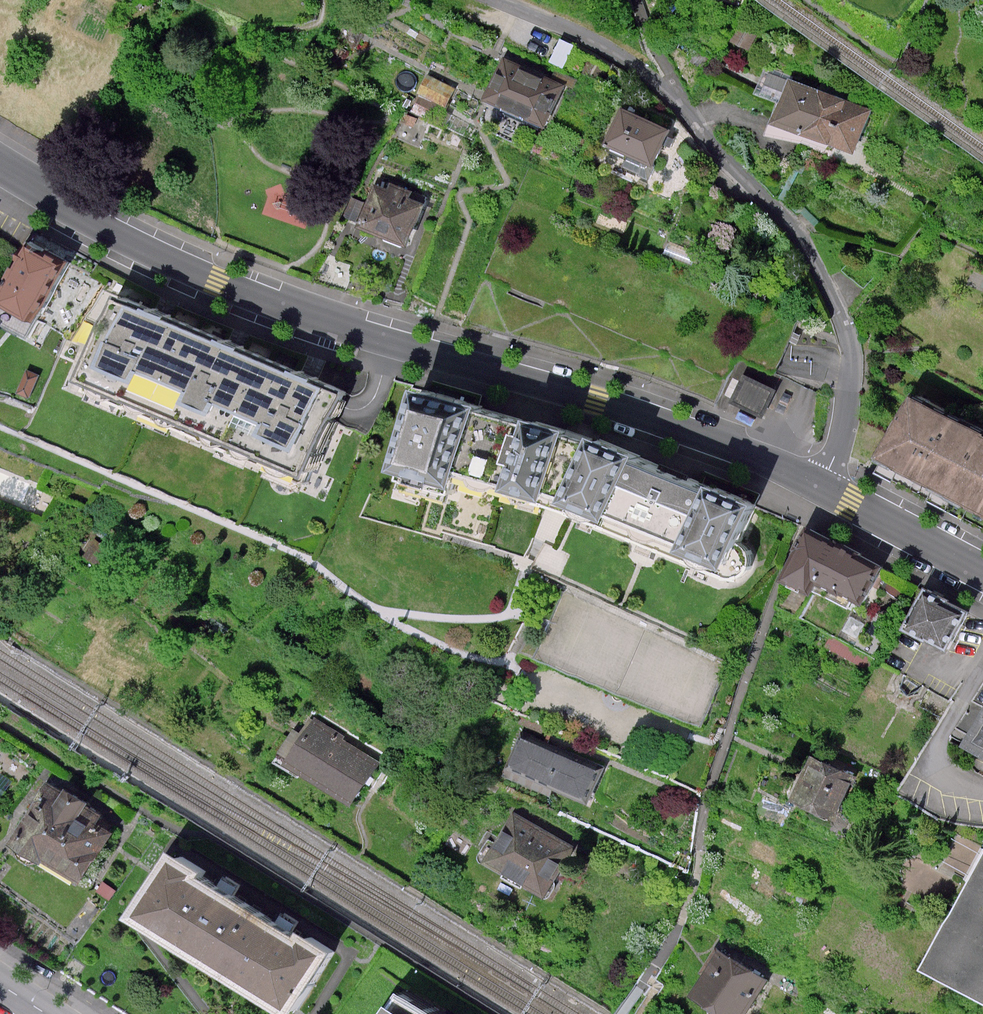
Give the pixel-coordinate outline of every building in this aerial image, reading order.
[(571,88),(511,60),(492,101),(552,129),(571,88)] [(428,71),(415,108),(446,119),(459,82),(428,71)] [(774,120),(856,150),(872,108),(790,77),(774,120)] [(632,109),(615,146),(665,168),(681,130),(632,109)] [(428,197),(379,175),(357,225),(405,247),(428,197)] [(41,248),(15,304),(54,324),(82,267),(41,248)] [(352,387),(129,290),(86,387),(309,484),(352,387)] [(767,415),(772,403),(788,410),(798,391),(749,368),(734,399),(767,415)] [(496,408),(436,392),(414,475),(474,491),(496,408)] [(912,396),(877,457),(982,517),(982,436),(912,396)] [(586,434),(543,425),(528,497),(566,506),(586,434)] [(610,440),(585,505),(627,524),(631,516),(653,466),(656,459),(610,440)] [(727,493),(653,466),(631,516),(706,545),(727,493)] [(706,545),(701,557),(750,574),(775,509),(727,493),(706,545)] [(889,572),(810,531),(782,585),(812,600),(821,583),(870,609),(889,572)] [(970,619),(922,594),(904,630),(953,654),(970,619)] [(386,759),(313,715),(295,729),(277,760),(357,808),(386,759)] [(967,755),(982,764),(982,724),(967,755)] [(607,770),(525,736),(511,768),(594,803),(607,770)] [(857,778),(814,760),(798,800),(841,818),(857,778)] [(52,777),(13,849),(96,895),(130,834),(113,825),(119,814),(52,777)] [(584,844),(519,810),(491,865),(556,898),(584,844)] [(341,947),(185,849),(143,915),(299,1013),(341,947)] [(925,965),(982,997),(982,861),(925,965)] [(725,952),(698,1000),(723,1013),(759,1013),(777,981),(725,952)] [(413,1004),(406,1013),(428,1013),(413,1004)]
